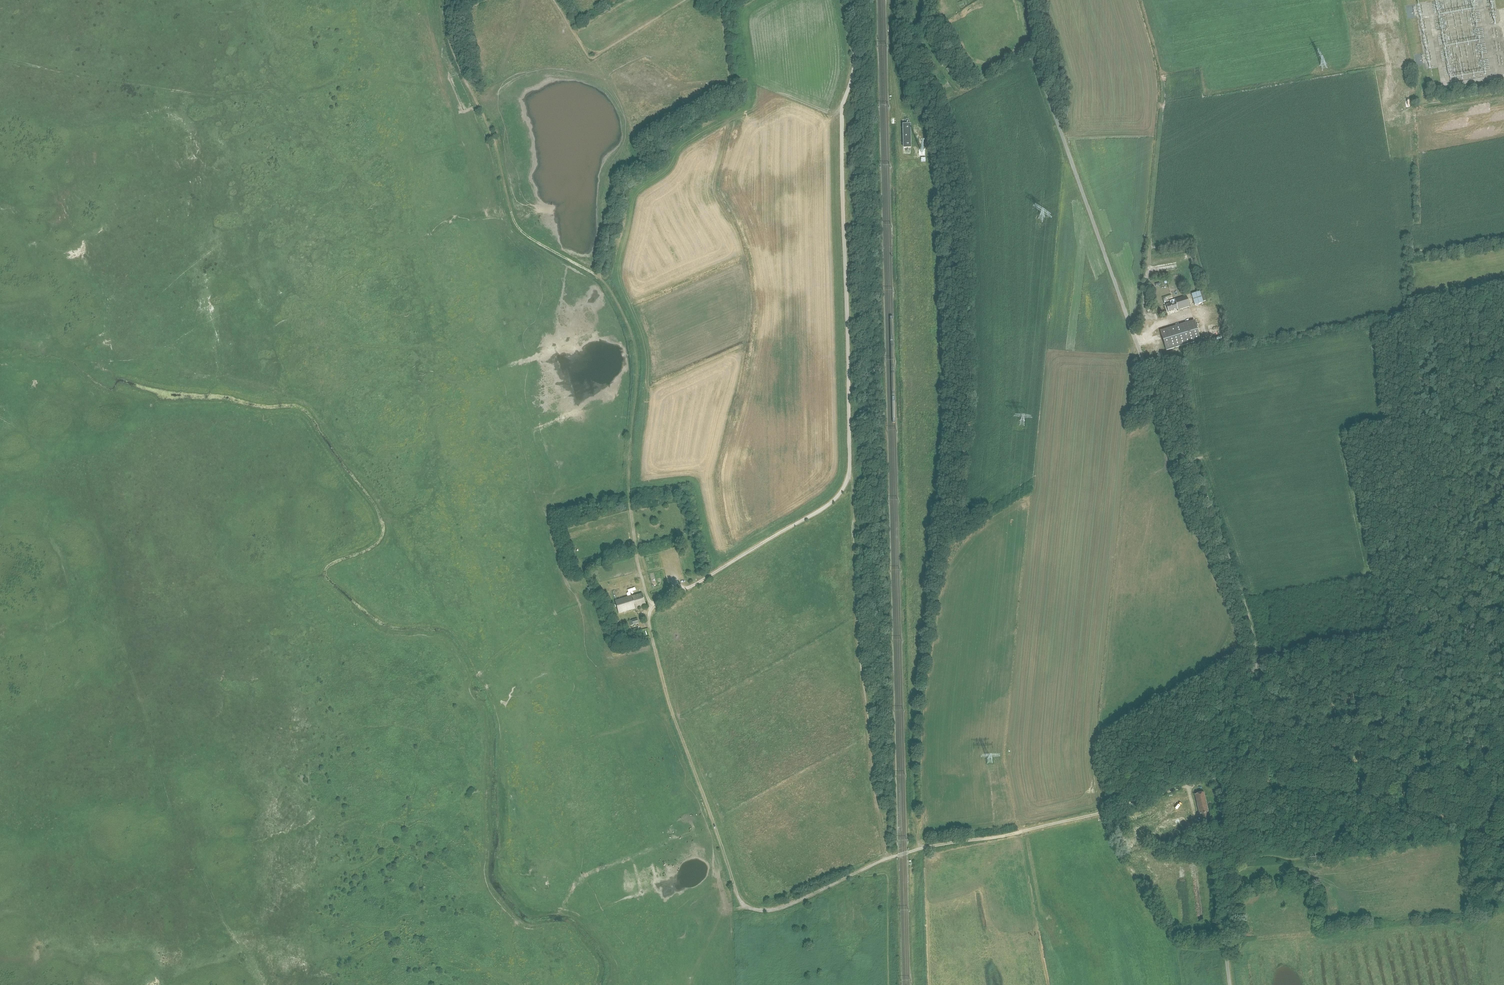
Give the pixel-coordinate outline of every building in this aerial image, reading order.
[(957,73),(952,63),(945,67),(950,76),(957,73)] [(1200,292),(1191,295),(1195,305),(1203,302),(1206,301),(1203,291),(1200,292)] [(1168,312),(1173,311),(1177,309),(1178,310),(1190,307),(1186,296),(1175,300),(1170,301),(1171,304),(1166,305),(1168,312)] [(1189,344),(1200,340),(1194,321),(1160,331),(1166,351),(1189,344)] [(1211,337),(1213,344),(1225,340),(1222,328),(1209,332),(1211,337)] [(646,605),(643,594),(632,597),(632,596),(616,601),(619,613),(646,605)] [(1195,795),(1201,821),(1210,819),(1204,793),(1195,795)] [(1166,805),(1170,820),(1190,816),(1186,800),(1166,805)]
